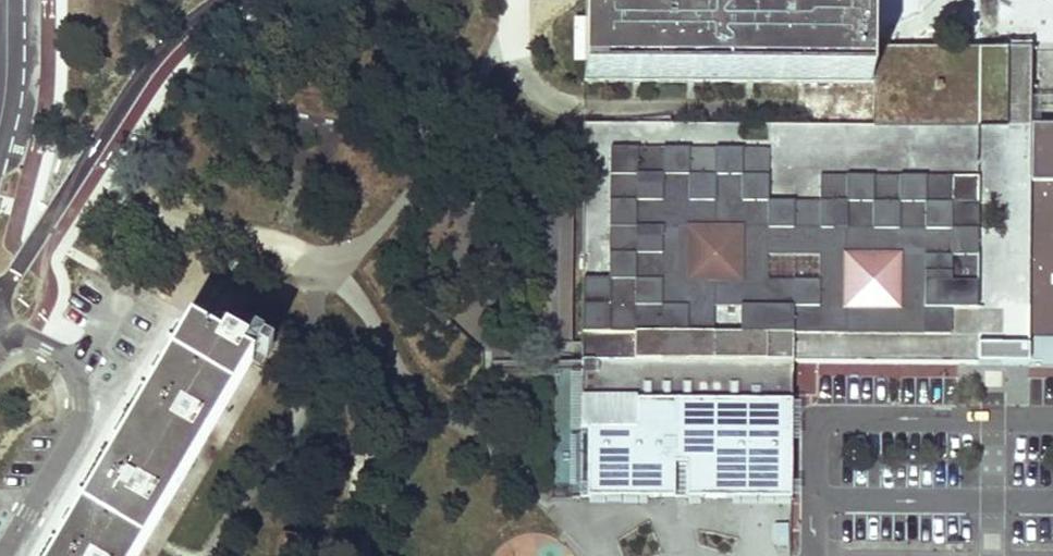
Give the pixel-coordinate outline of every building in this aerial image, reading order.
[(583,2),(582,82),(867,84),(868,4),(583,2)] [(579,330),(579,362),(635,363),(790,365),(817,365),(1014,368),(1025,368),(1028,124),(1029,48),(1019,48),(1010,48),(979,48),(874,46),(873,120),(873,127),(582,123),(580,275),(579,330)] [(1028,124),(1025,368),(1052,368),(1052,124),(1028,124)] [(247,363),(207,339),(185,326),(50,555),(134,555),(247,363)] [(213,329),(207,339),(247,363),(259,370),(269,351),(258,344),(253,353),(244,348),(213,329)] [(249,339),(244,348),(253,353),(258,344),(249,339)] [(788,501),(790,365),(635,363),(579,362),(577,498),(670,500),(670,466),(684,466),(683,500),(788,501)]
